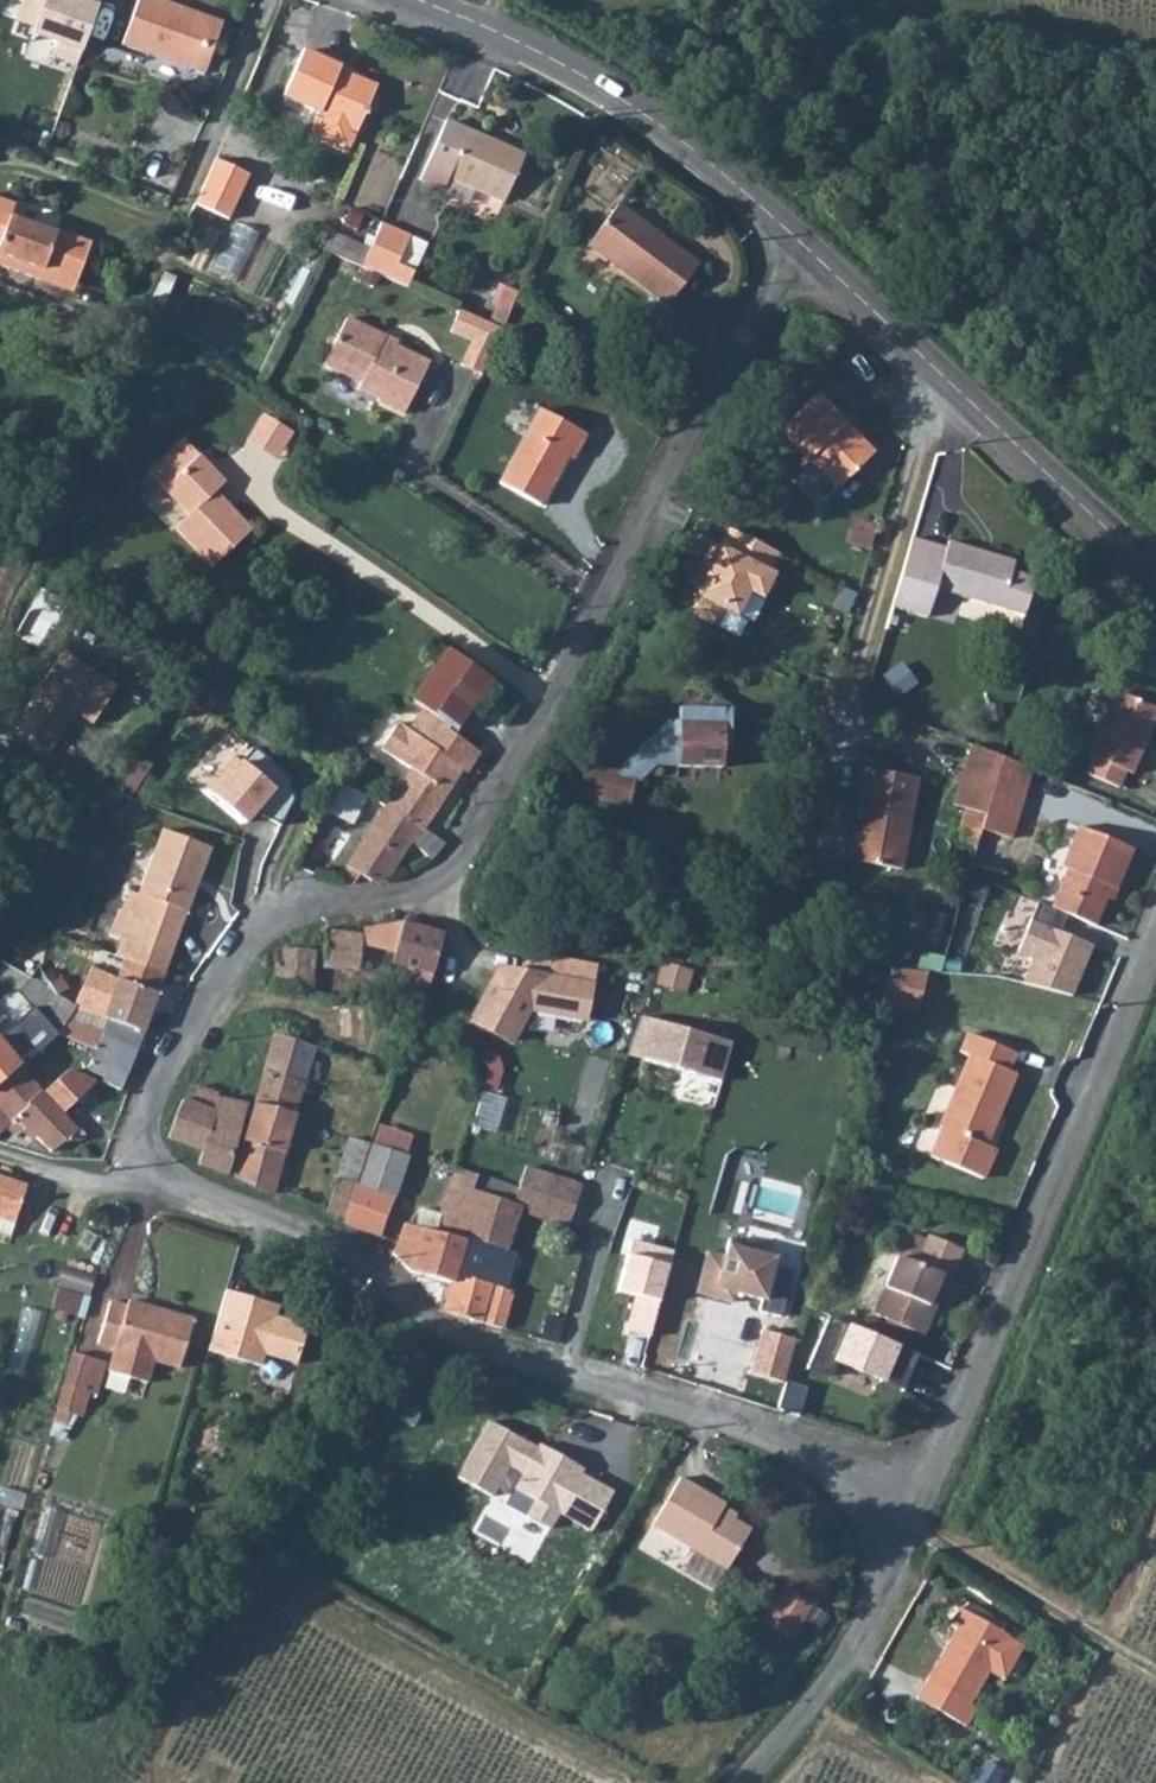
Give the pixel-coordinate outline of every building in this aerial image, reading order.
[(19,19),(36,25),(33,34),(57,42),(52,59),(80,69),(103,0),(25,0),(19,19)] [(133,50),(205,75),(213,52),(227,56),(234,34),(198,23),(199,15),(157,0),(151,0),(133,50)] [(341,60),(303,44),(283,90),(319,105),(309,129),(348,146),(378,80),(339,63),(341,60)] [(448,120),(428,165),(423,177),(446,187),(451,175),(507,200),(526,153),(448,120)] [(215,155),(196,199),(228,212),(245,169),(215,155)] [(40,278),(43,272),(76,286),(95,242),(59,227),(58,232),(12,215),(16,204),(0,198),(0,262),(40,278)] [(616,202),(586,243),(666,301),(698,262),(616,202)] [(385,219),(367,265),(413,284),(420,268),(404,259),(416,232),(385,219)] [(237,274),(258,232),(239,222),(218,265),(237,274)] [(331,228),(323,248),(361,264),(369,245),(331,228)] [(505,320),(461,303),(450,326),(472,337),(463,360),(485,371),(508,321),(505,320)] [(348,322),(326,368),(366,389),(366,393),(383,402),(383,405),(407,417),(430,366),(390,347),(389,343),(348,322)] [(817,394),(780,430),(839,489),(876,453),(817,394)] [(534,417),(495,491),(537,513),(563,464),(568,467),(581,443),(534,417)] [(263,418),(247,443),(276,462),(292,437),(263,418)] [(210,568),(250,534),(214,496),(225,486),(184,441),(146,473),(187,516),(174,528),(210,568)] [(726,528),(685,613),(715,629),(725,611),(736,617),(748,597),(760,602),(778,556),(726,528)] [(919,534),(898,602),(933,612),(942,580),(1031,605),(1041,568),(1019,562),(1021,553),(956,535),(953,544),(919,534)] [(28,604),(13,632),(33,643),(49,615),(28,604)] [(61,649),(47,669),(99,720),(119,689),(61,649)] [(444,649),(411,699),(425,708),(457,731),(492,680),(444,649)] [(99,720),(47,669),(9,729),(44,752),(72,711),(96,725),(99,720)] [(1097,760),(1126,772),(1133,755),(1141,760),(1155,723),(1155,696),(1123,681),(1097,740),(1103,744),(1097,760)] [(679,765),(722,765),(722,735),(737,708),(713,695),(706,706),(679,706),(679,720),(667,720),(665,723),(665,728),(664,740),(662,740),(658,758),(679,763),(679,765)] [(413,768),(389,804),(426,827),(451,785),(465,801),(470,804),(489,772),(469,758),(478,745),(457,731),(425,708),(411,728),(398,720),(382,745),(413,768)] [(665,728),(620,775),(620,778),(637,782),(638,779),(658,758),(662,740),(664,740),(665,728)] [(982,812),(977,828),(1009,838),(1032,765),(965,743),(950,803),(982,812)] [(289,775),(255,747),(215,794),(250,823),(264,806),(278,818),(292,801),(289,775)] [(568,763),(553,759),(548,775),(564,779),(568,763)] [(872,783),(859,850),(910,860),(927,773),(868,762),(865,781),(872,783)] [(587,767),(580,794),(614,802),(620,778),(620,775),(587,767)] [(614,802),(632,806),(637,782),(620,778),(614,802)] [(341,780),(327,807),(355,819),(369,794),(341,780)] [(389,804),(339,878),(356,880),(362,871),(372,877),(395,871),(413,842),(432,858),(447,840),(426,827),(389,804)] [(1074,860),(1058,898),(1101,916),(1117,879),(1122,880),(1139,840),(1084,817),(1067,857),(1074,860)] [(130,887),(121,911),(178,934),(213,844),(164,827),(140,891),(130,887)] [(1063,928),(1068,914),(1039,902),(1033,916),(1063,928)] [(121,911),(117,909),(109,934),(131,943),(126,955),(164,970),(178,934),(121,911)] [(364,933),(363,942),(395,952),(392,962),(408,965),(403,982),(429,989),(433,972),(444,930),(403,920),(364,927),(364,933)] [(1071,998),(1092,946),(1028,923),(1014,956),(1028,962),(1020,984),(1071,998)] [(325,966),(361,970),(363,942),(364,933),(327,927),(325,966)] [(278,948),(274,987),(311,988),(317,949),(278,948)] [(599,964),(532,953),(529,970),(499,965),(468,1021),(514,1047),(533,1014),(589,1024),(599,964)] [(63,982),(59,990),(74,1003),(143,1029),(164,970),(126,955),(118,976),(90,965),(81,988),(63,982)] [(928,964),(892,960),(883,995),(900,999),(903,989),(920,993),(928,964)] [(691,971),(661,963),(655,986),(685,994),(691,971)] [(920,993),(903,989),(900,999),(918,1004),(920,993)] [(642,1016),(631,1054),(720,1081),(731,1043),(642,1016)] [(965,1045),(974,1049),(979,1029),(973,1026),(965,1045)] [(271,1048),(267,1066),(305,1078),(314,1042),(277,1029),(271,1048)] [(975,1050),(945,1121),(988,1142),(1019,1068),(1011,1064),(1018,1046),(979,1029),(974,1049),(975,1050)] [(96,1038),(92,1045),(129,1060),(134,1044),(96,1032),(96,1038)] [(20,1065),(0,1039),(0,1082),(20,1065)] [(92,1045),(87,1058),(122,1074),(129,1060),(92,1045)] [(87,1058),(82,1072),(117,1086),(122,1074),(87,1058)] [(0,1082),(0,1106),(1,1107),(0,1107),(0,1131),(8,1122),(43,1090),(26,1071),(20,1065),(0,1082)] [(267,1066),(257,1105),(295,1114),(305,1078),(267,1066)] [(43,1090),(8,1122),(19,1134),(30,1124),(53,1148),(77,1127),(61,1110),(91,1080),(66,1069),(43,1090)] [(485,1091),(476,1124),(498,1130),(507,1097),(485,1091)] [(213,1106),(183,1095),(170,1134),(203,1147),(200,1160),(229,1170),(248,1103),(218,1094),(213,1106)] [(257,1105),(237,1174),(274,1189),(295,1114),(257,1105)] [(363,1170),(359,1181),(396,1194),(409,1155),(372,1140),(363,1170)] [(343,1163),(329,1208),(349,1216),(359,1181),(363,1170),(343,1163)] [(407,1220),(395,1252),(411,1268),(419,1271),(454,1282),(464,1238),(460,1237),(474,1187),(478,1173),(456,1165),(443,1213),(437,1230),(407,1220)] [(528,1165),(515,1201),(521,1204),(520,1206),(570,1223),(582,1185),(528,1165)] [(9,1237),(27,1185),(0,1175),(0,1234),(9,1237)] [(359,1181),(349,1216),(347,1221),(370,1229),(382,1235),(396,1194),(359,1181)] [(474,1187),(460,1237),(464,1238),(507,1251),(520,1206),(521,1204),(515,1201),(474,1187)] [(422,1206),(417,1223),(437,1230),(443,1213),(422,1206)] [(693,1236),(681,1280),(704,1286),(707,1277),(783,1298),(795,1254),(715,1232),(713,1241),(693,1236)] [(903,1256),(919,1263),(929,1241),(914,1233),(903,1256)] [(900,1254),(874,1311),(885,1316),(912,1328),(923,1333),(948,1278),(951,1279),(964,1250),(932,1235),(929,1241),(919,1263),(903,1256),(900,1254)] [(454,1282),(447,1309),(504,1325),(514,1288),(497,1282),(507,1251),(464,1238),(454,1282)] [(623,1331),(647,1337),(671,1252),(634,1241),(619,1292),(633,1296),(623,1331)] [(89,1285),(93,1268),(64,1259),(59,1277),(89,1285)] [(228,1289),(209,1351),(261,1367),(266,1352),(297,1362),(307,1326),(276,1317),(280,1305),(228,1289)] [(110,1302),(98,1345),(113,1350),(108,1371),(149,1383),(155,1361),(180,1368),(194,1320),(128,1301),(126,1306),(110,1302)] [(544,1309),(542,1326),(563,1329),(565,1321),(559,1320),(558,1312),(544,1309)] [(912,1328),(885,1316),(879,1329),(906,1342),(912,1328)] [(751,1366),(786,1375),(797,1332),(762,1324),(751,1366)] [(846,1325),(830,1362),(882,1385),(898,1347),(846,1325)] [(890,1382),(908,1387),(918,1350),(900,1345),(890,1382)] [(71,1354),(49,1427),(60,1431),(63,1419),(73,1421),(82,1392),(90,1360),(71,1354)] [(90,1360),(82,1392),(92,1394),(100,1363),(90,1360)] [(314,1433),(323,1440),(339,1418),(329,1412),(314,1433)] [(543,1443),(495,1417),(465,1474),(499,1492),(516,1461),(529,1469),(521,1484),(543,1495),(534,1511),(558,1523),(566,1507),(600,1525),(620,1485),(587,1468),(590,1463),(545,1439),(543,1443)] [(687,1480),(684,1486),(703,1496),(707,1491),(687,1480)] [(703,1496),(684,1486),(661,1529),(739,1574),(762,1532),(732,1514),(736,1506),(707,1491),(703,1496)] [(770,1630),(797,1646),(817,1612),(790,1596),(770,1630)] [(1006,1675),(1026,1642),(1011,1633),(1012,1631),(962,1602),(951,1620),(958,1625),(917,1691),(968,1722),(980,1702),(972,1697),(991,1666),(1006,1675)]
